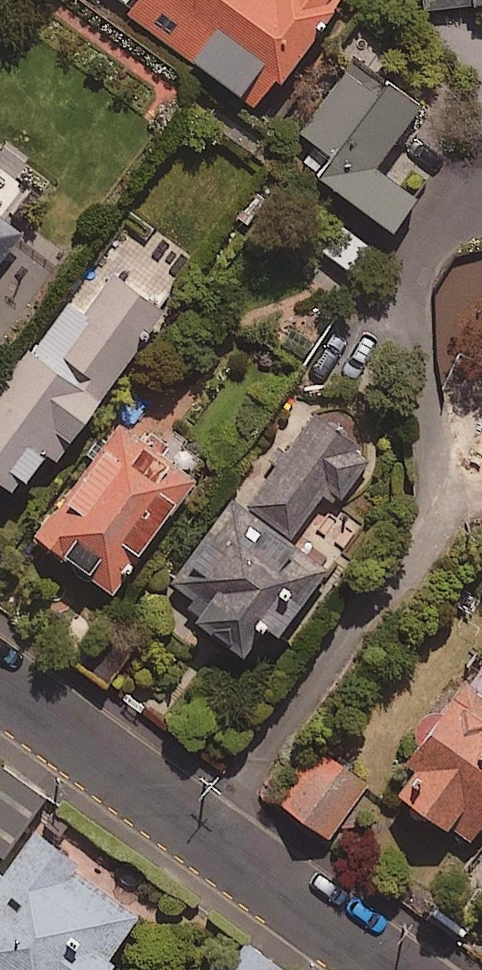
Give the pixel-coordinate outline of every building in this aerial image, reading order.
[(118,17),(256,124),(351,2),(348,0),(131,0),(118,17)] [(418,18),(481,12),(481,0),(416,0),(418,18)] [(313,147),(296,170),(388,240),(414,205),(372,173),(418,112),(353,63),(298,136),(313,147)] [(24,241),(4,226),(30,193),(0,170),(0,273),(24,241)] [(100,265),(0,393),(0,499),(9,506),(43,462),(50,467),(118,380),(111,374),(160,312),(100,265)] [(241,513),(286,545),(321,497),(335,507),(369,461),(311,418),(241,513)] [(191,487),(117,431),(30,548),(105,603),(191,487)] [(286,545),(241,513),(232,506),(169,591),(198,612),(186,628),(238,667),(260,637),(273,646),(326,574),(286,545)] [(477,675),(385,800),(462,858),(481,831),(481,679),(477,675)] [(372,777),(326,746),(280,814),(325,845),(372,777)] [(3,769),(0,774),(0,855),(8,860),(49,800),(3,769)] [(129,968),(116,959),(150,911),(35,829),(0,878),(0,969),(127,969),(129,968)] [(235,936),(211,969),(284,969),(235,936)]
